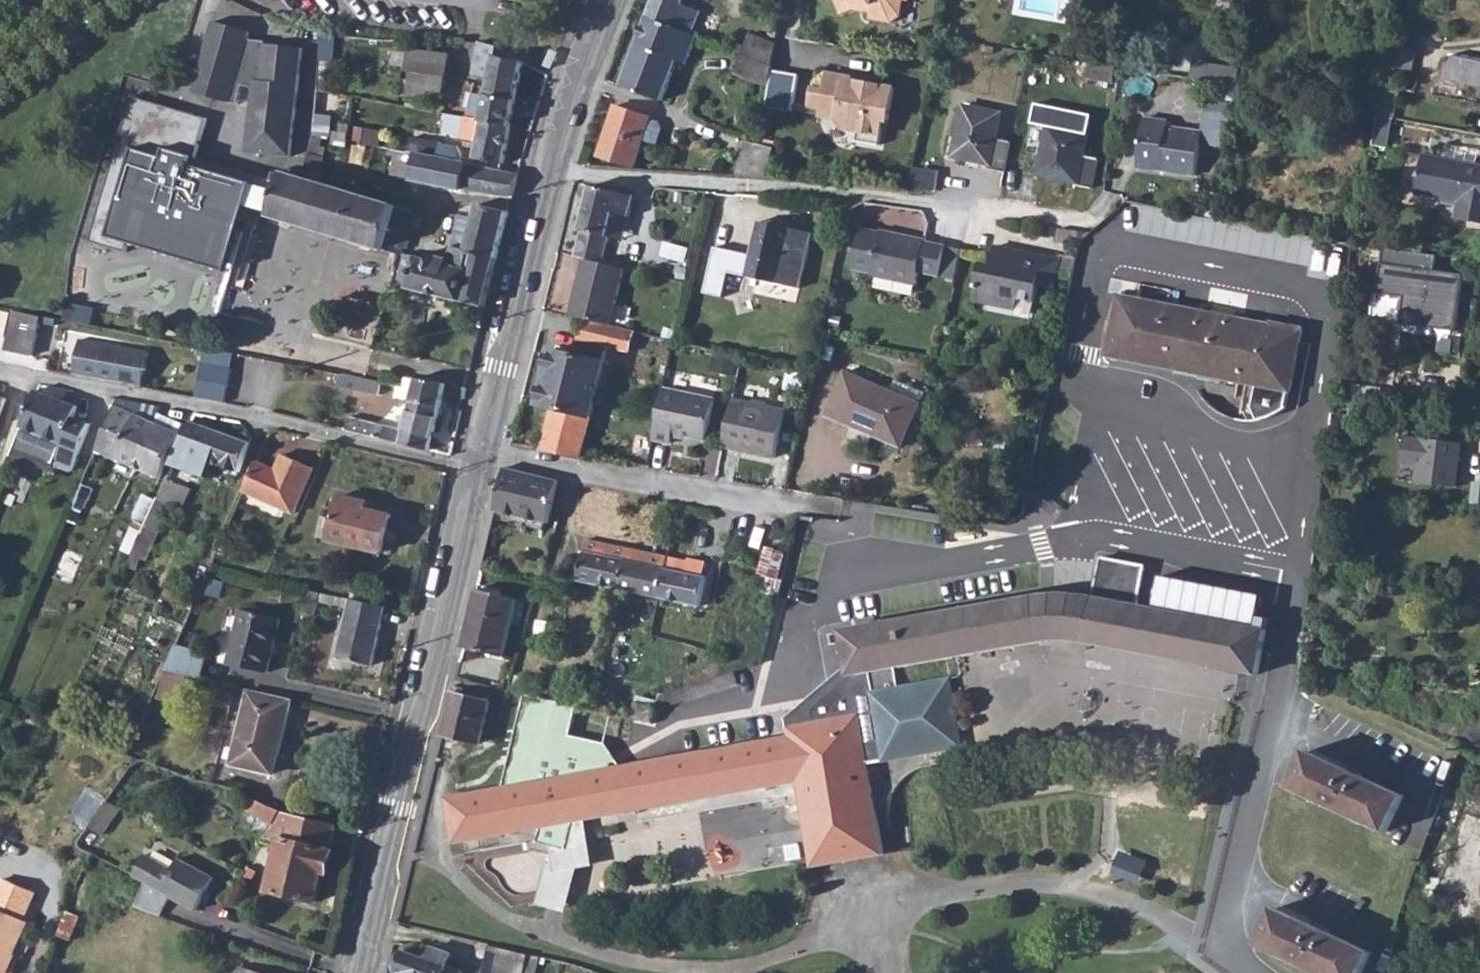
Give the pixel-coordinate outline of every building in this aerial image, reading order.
[(647,18),(692,35),(701,11),(684,5),(686,0),(654,0),(647,18)] [(837,1),(842,14),(855,9),(871,13),(870,19),(892,23),(901,17),(904,0),(909,2),(910,0),(839,0),(837,1)] [(692,35),(647,18),(622,84),(662,100),(678,60),(687,64),(697,37),(692,35)] [(247,44),(251,31),(213,20),(194,91),(238,103),(244,84),(254,87),(248,151),(292,156),(304,47),(266,43),(266,47),(247,44)] [(740,43),(737,52),(742,53),(772,64),(776,43),(752,34),(747,46),(740,43)] [(495,45),(481,41),(476,62),(493,65),(490,82),(487,96),(517,101),(525,61),(495,45)] [(1390,44),(1385,71),(1392,73),(1393,66),(1401,67),(1405,47),(1390,44)] [(410,49),(408,70),(448,76),(451,54),(410,49)] [(552,69),(558,55),(551,52),(545,66),(552,69)] [(742,53),(736,72),(769,84),(771,69),(772,64),(742,53)] [(1449,55),(1445,76),(1479,83),(1479,60),(1449,55)] [(1194,61),(1191,77),(1219,81),(1221,65),(1194,61)] [(1094,62),(1092,77),(1112,80),(1115,65),(1094,62)] [(1221,65),(1219,81),(1236,83),(1238,68),(1221,65)] [(408,70),(403,69),(403,78),(410,79),(409,93),(443,99),(448,76),(408,70)] [(798,74),(771,69),(769,84),(765,106),(791,110),(798,74)] [(820,116),(840,120),(841,121),(841,122),(844,127),(846,129),(850,130),(857,132),(855,142),(879,146),(884,121),(888,122),(894,89),(869,84),(868,84),(867,88),(859,87),(860,82),(857,79),(827,73),(824,90),(813,88),(809,107),(821,109),(820,116)] [(869,81),(857,79),(860,82),(859,87),(867,88),(868,84),(869,84),(869,81)] [(1382,83),(1376,113),(1393,116),(1400,87),(1382,83)] [(473,93),(471,106),(485,109),(487,96),(473,93)] [(471,106),(468,117),(512,126),(517,101),(487,96),(485,109),(471,106)] [(1145,116),(1138,159),(1160,162),(1160,168),(1196,174),(1201,142),(1227,145),(1233,100),(1207,97),(1202,130),(1166,124),(1167,119),(1145,116)] [(1076,184),(1092,187),(1098,156),(1084,154),(1092,112),(1037,101),(1033,121),(1048,124),(1039,172),(1077,178),(1076,184)] [(598,156),(635,169),(652,118),(616,105),(598,156)] [(988,168),(1004,171),(1011,139),(995,136),(999,112),(963,105),(954,154),(990,161),(988,168)] [(821,109),(809,107),(809,114),(820,116),(821,109)] [(313,133),(312,140),(321,142),(322,135),(329,136),(331,116),(317,114),(315,133),(313,133)] [(468,117),(458,115),(457,122),(467,124),(465,136),(479,139),(475,158),(505,164),(512,126),(468,117)] [(358,126),(356,139),(364,141),(367,128),(358,126)] [(336,132),(333,144),(349,148),(350,134),(336,132)] [(415,136),(412,153),(419,154),(441,158),(444,142),(415,136)] [(747,139),(738,174),(768,176),(769,173),(776,147),(747,139)] [(419,154),(413,181),(432,185),(464,190),(471,164),(462,162),(465,155),(460,146),(444,142),(441,158),(419,154)] [(1479,153),(1479,151),(1449,143),(1446,152),(1478,160),(1479,153)] [(311,145),(309,155),(319,156),(320,147),(311,145)] [(398,150),(393,176),(413,181),(419,154),(412,153),(398,150)] [(1440,195),(1457,199),(1456,204),(1454,217),(1479,222),(1479,164),(1423,152),(1415,191),(1440,195)] [(233,282),(265,185),(171,153),(166,165),(139,156),(111,241),(233,282)] [(309,155),(306,170),(321,174),(324,158),(319,156),(309,155)] [(1138,159),(1138,165),(1160,168),(1160,162),(1138,159)] [(471,164),(464,190),(513,198),(521,173),(471,164)] [(914,166),(910,184),(935,188),(938,170),(914,166)] [(274,203),(271,216),(402,255),(403,248),(409,250),(414,236),(391,230),(398,207),(398,206),(305,178),(283,172),(274,203)] [(592,185),(574,256),(583,258),(604,263),(617,213),(631,217),(636,196),(592,185)] [(398,206),(398,207),(413,212),(417,197),(402,192),(401,194),(397,193),(396,201),(399,203),(398,206)] [(1440,195),(1439,201),(1456,204),(1457,199),(1440,195)] [(460,214),(453,246),(480,253),(498,257),(510,211),(478,204),(475,218),(460,214)] [(398,207),(391,230),(414,236),(416,228),(417,227),(420,214),(413,212),(398,207)] [(758,218),(755,234),(762,235),(764,219),(758,218)] [(811,227),(764,219),(762,235),(755,234),(752,252),(716,246),(707,292),(726,296),(730,271),(801,285),(811,227)] [(886,236),(887,230),(880,229),(879,231),(861,227),(853,265),(872,269),(876,275),(916,283),(919,270),(940,275),(945,245),(924,241),(924,239),(897,232),(896,238),(886,236)] [(961,249),(945,245),(940,275),(955,278),(961,249)] [(453,246),(450,258),(448,264),(470,269),(462,301),(477,304),(487,307),(498,257),(480,253),(453,246)] [(1442,252),(1385,246),(1383,265),(1440,271),(1442,252)] [(990,274),(980,272),(975,300),(1016,308),(1018,298),(1036,301),(1038,285),(1044,255),(995,247),(991,265),(990,274)] [(407,253),(398,285),(462,301),(470,269),(448,264),(450,258),(441,256),(439,262),(407,253)] [(1044,255),(1038,285),(1054,288),(1058,258),(1044,255)] [(583,258),(570,315),(585,318),(611,325),(625,268),(604,263),(583,258)] [(981,263),(980,272),(990,274),(991,265),(981,263)] [(1440,271),(1383,265),(1380,294),(1408,297),(1405,325),(1460,331),(1466,273),(1440,271)] [(1108,357),(1246,383),(1257,385),(1253,407),(1258,421),(1266,419),(1274,416),(1284,410),(1288,391),(1291,391),(1303,328),(1272,322),(1271,325),(1119,295),(1108,357)] [(78,305),(75,320),(105,326),(108,311),(78,305)] [(6,337),(11,312),(0,309),(0,336),(6,337)] [(14,309),(5,349),(33,354),(42,314),(14,309)] [(555,407),(545,451),(583,458),(609,348),(629,353),(635,330),(611,325),(585,318),(576,356),(553,350),(540,403),(555,407)] [(150,350),(79,338),(74,372),(144,384),(150,350)] [(233,369),(204,362),(196,395),(225,401),(233,369)] [(345,374),(341,373),(339,385),(381,393),(384,380),(351,374),(345,374)] [(400,384),(397,397),(412,400),(442,408),(445,394),(465,398),(468,388),(407,374),(404,384),(400,384)] [(921,405),(893,394),(846,375),(829,419),(904,449),(921,405)] [(897,383),(893,394),(921,405),(925,394),(897,383)] [(665,386),(654,437),(672,441),(674,431),(706,438),(715,397),(665,386)] [(79,405),(39,389),(23,426),(15,447),(56,463),(55,463),(73,470),(91,423),(75,416),(79,405)] [(119,397),(94,457),(105,461),(108,454),(139,466),(152,437),(158,422),(162,405),(119,397)] [(349,416),(346,428),(432,450),(442,408),(412,400),(411,403),(405,429),(349,416)] [(734,400),(723,447),(775,457),(784,410),(734,400)] [(193,419),(167,478),(181,483),(194,453),(241,472),(252,442),(193,419)] [(152,437),(139,466),(162,476),(181,431),(158,422),(152,437)] [(1459,442),(1402,437),(1399,467),(1419,469),(1417,483),(1455,486),(1459,442)] [(257,460),(244,490),(294,512),(313,466),(284,454),(277,469),(257,460)] [(506,467),(495,511),(519,517),(548,524),(559,481),(506,467)] [(1473,483),(1472,505),(1479,506),(1479,483),(1473,483)] [(93,487),(87,499),(105,509),(109,503),(104,500),(107,494),(93,487)] [(135,526),(145,530),(158,500),(145,494),(136,514),(139,518),(135,526)] [(343,495),(332,540),(384,553),(393,514),(367,508),(368,501),(343,495)] [(145,530),(135,552),(148,558),(160,530),(162,530),(174,502),(159,496),(158,500),(145,530)] [(76,501),(73,507),(81,510),(83,504),(76,501)] [(579,581),(620,589),(629,548),(586,540),(579,581)] [(629,548),(620,589),(659,597),(668,555),(629,548)] [(768,551),(763,571),(778,575),(782,554),(768,551)] [(668,555),(659,597),(701,605),(707,575),(704,575),(707,559),(689,555),(688,559),(668,555)] [(814,709),(817,729),(790,734),(791,736),(799,781),(801,787),(815,867),(885,854),(881,831),(890,829),(889,819),(889,811),(889,805),(877,807),(868,762),(911,754),(914,770),(918,767),(928,763),(935,762),(939,761),(937,749),(934,732),(959,728),(955,701),(929,705),(924,681),(899,686),(895,667),(1048,638),(1080,639),(1113,645),(1255,673),(1259,674),(1268,630),(1255,627),(1158,608),(1139,604),(1147,566),(1102,558),(1096,594),(1062,590),(1038,593),(933,613),(844,629),(850,665),(852,674),(814,709)] [(1262,593),(1165,574),(1158,608),(1255,627),(1262,593)] [(477,589),(463,648),(503,657),(516,599),(477,589)] [(309,590),(305,605),(315,608),(318,592),(309,590)] [(385,607),(351,599),(337,658),(373,666),(385,607)] [(242,609),(229,665),(267,674),(279,616),(242,609)] [(176,647),(166,669),(188,675),(202,678),(207,655),(176,647)] [(788,720),(790,734),(817,729),(814,709),(852,674),(850,665),(822,689),(788,720)] [(166,669),(154,696),(181,703),(188,675),(166,669)] [(661,692),(658,704),(661,704),(738,682),(735,669),(661,692)] [(950,677),(924,681),(929,705),(955,701),(950,677)] [(453,691),(443,733),(482,741),(491,699),(453,691)] [(249,692),(232,765),(272,774),(275,757),(280,758),(292,702),(249,692)] [(799,781),(791,736),(674,757),(622,766),(611,768),(603,756),(607,741),(570,732),(577,705),(526,693),(522,708),(503,787),(446,797),(454,842),(542,827),(538,841),(554,846),(568,849),(576,821),(584,819),(642,808),(716,796),(799,781)] [(959,728),(934,732),(937,749),(963,744),(959,728)] [(622,766),(607,741),(603,756),(611,768),(622,766)] [(1309,750),(1292,785),(1389,830),(1405,795),(1309,750)] [(911,754),(868,762),(877,807),(889,805),(892,796),(897,786),(903,779),(910,773),(914,770),(911,754)] [(108,798),(91,823),(103,831),(122,805),(108,798)] [(256,800),(243,821),(250,825),(263,804),(256,800)] [(263,804),(250,825),(267,835),(267,837),(267,838),(281,841),(269,889),(319,901),(325,873),(330,874),(336,851),(331,850),(337,826),(287,815),(263,804)] [(568,849),(554,846),(558,861),(551,859),(540,907),(552,910),(566,914),(577,870),(577,867),(592,864),(591,855),(584,819),(576,821),(568,849)] [(150,852),(138,875),(149,881),(136,904),(162,914),(174,896),(199,909),(217,877),(183,857),(177,867),(150,852)] [(1147,862),(1122,853),(1115,872),(1140,881),(1147,862)] [(264,860),(257,856),(248,872),(247,878),(253,881),(264,860)] [(5,971),(30,919),(25,916),(37,890),(7,876),(0,890),(0,969),(5,971)] [(1259,943),(1325,972),(1364,972),(1373,952),(1275,908),(1259,943)] [(475,939),(473,953),(497,959),(500,945),(475,939)] [(402,972),(445,972),(452,951),(433,946),(432,955),(428,957),(405,950),(398,971),(402,972)]
